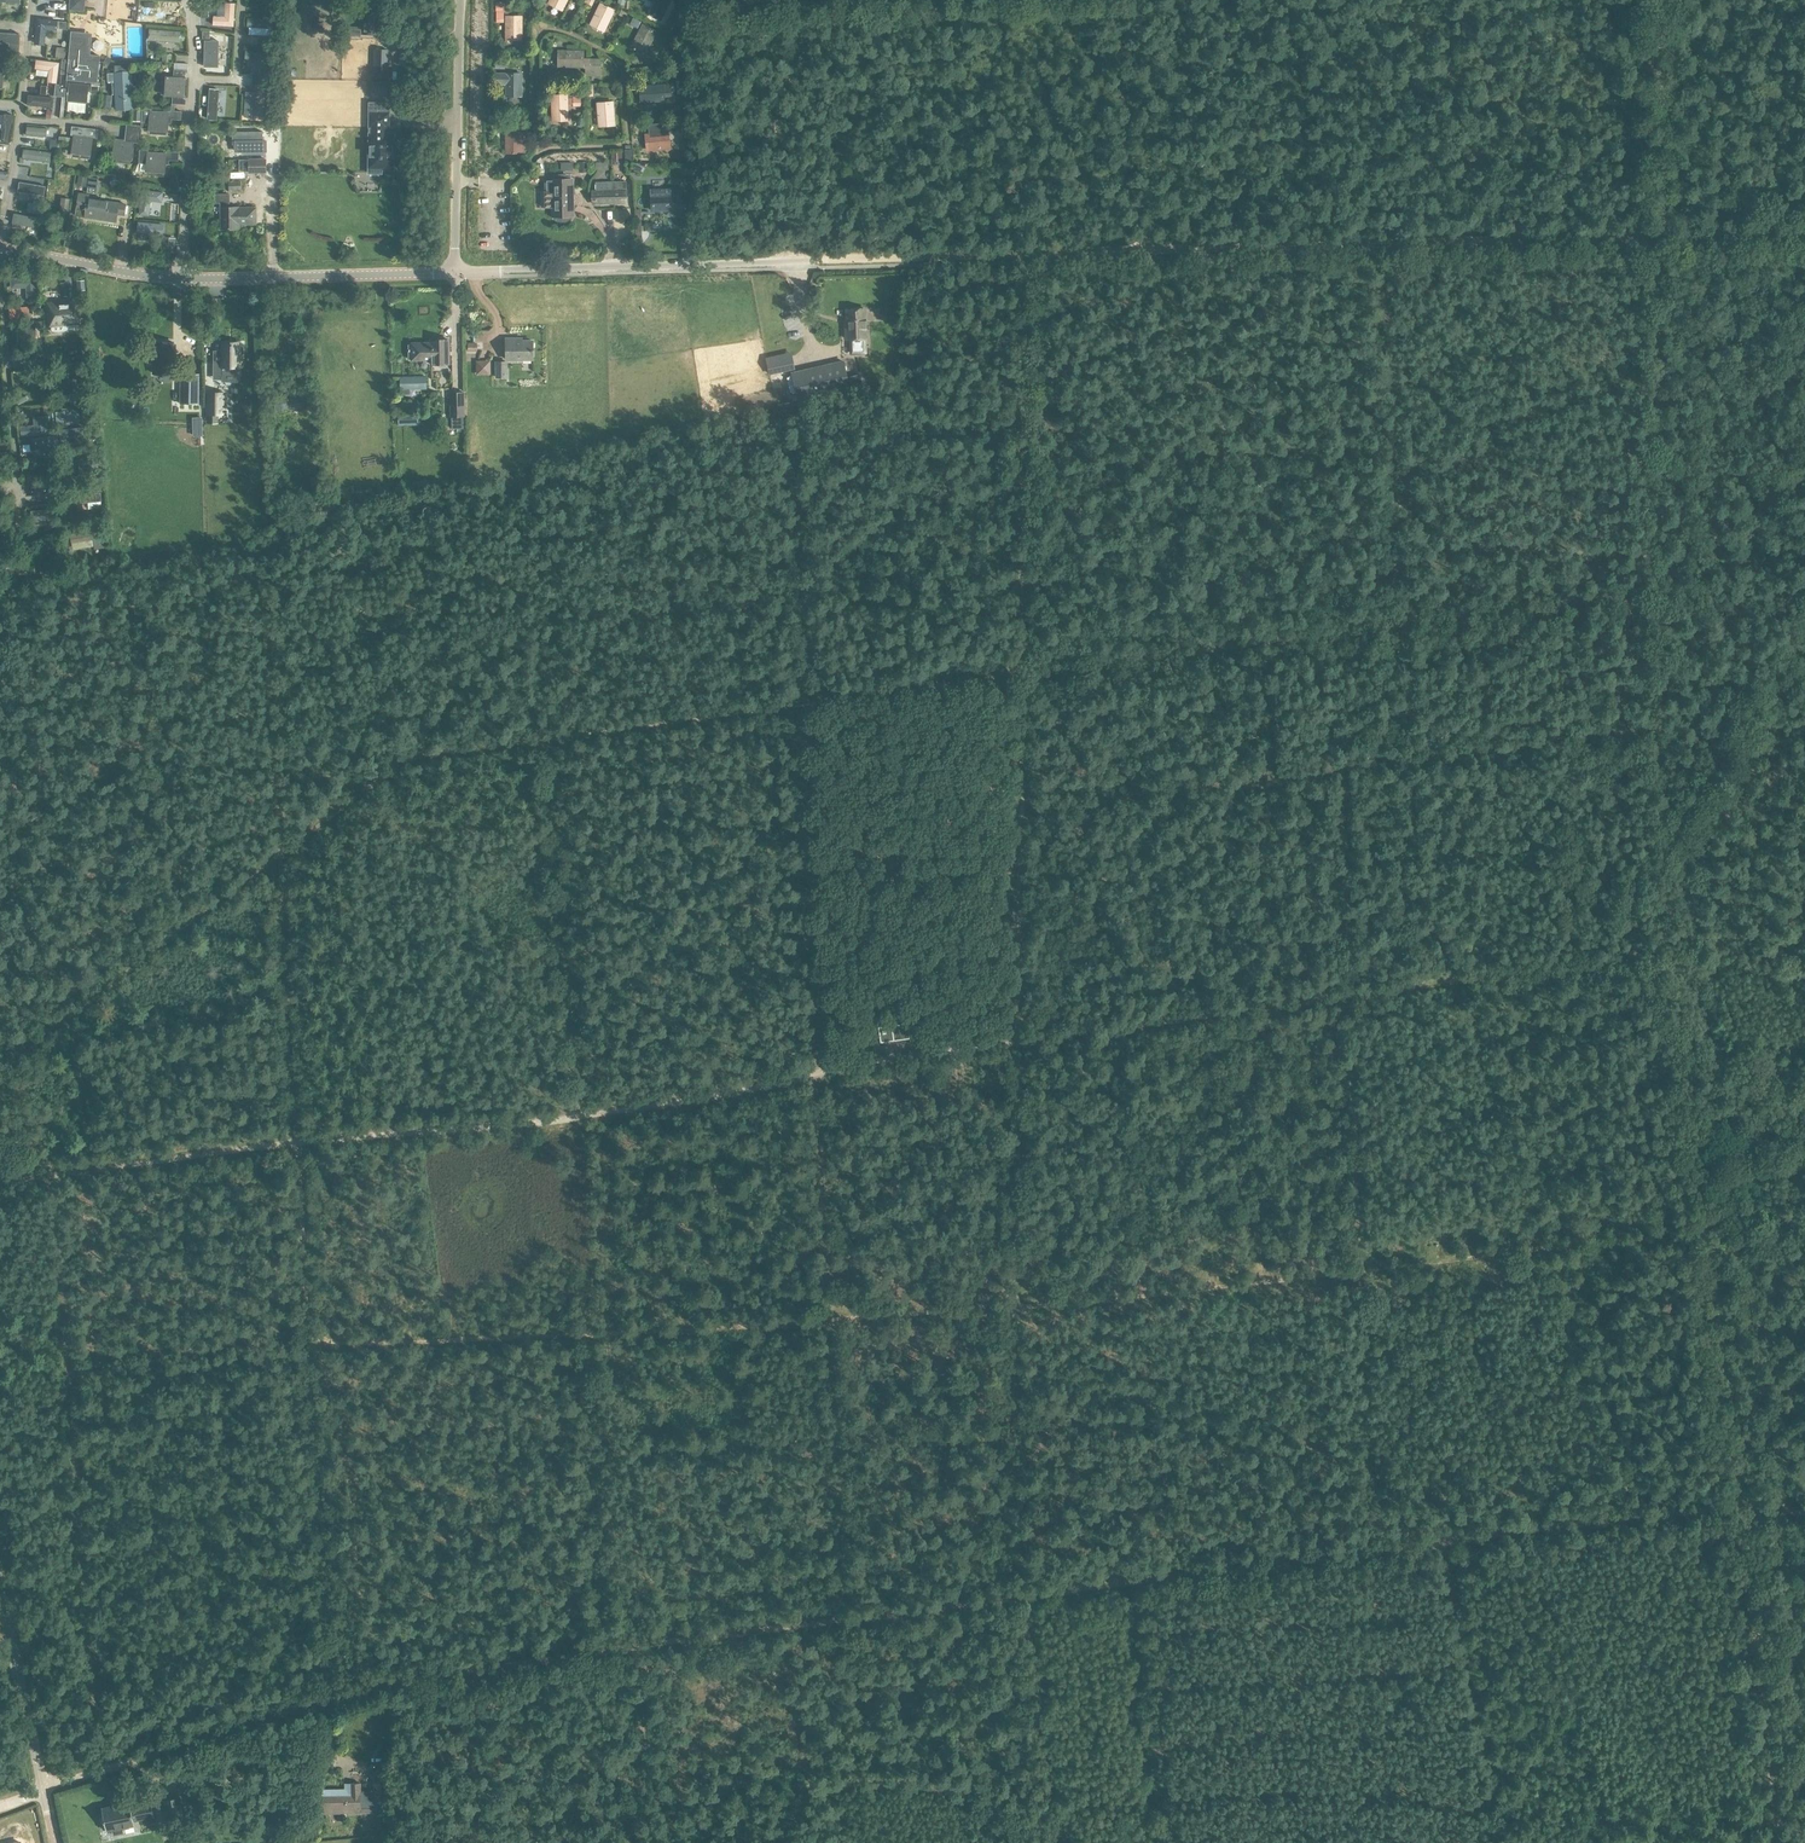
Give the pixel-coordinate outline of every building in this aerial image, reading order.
[(137,23),(146,25),(187,29),(187,21),(186,12),(181,2),(157,0),(140,0),(139,8),(137,23)] [(550,3),(564,10),(569,0),(552,0),(550,3)] [(667,0),(647,0),(659,6),(653,17),(661,22),(671,2),(667,0)] [(602,3),(592,24),(606,31),(616,10),(602,3)] [(226,17),(214,17),(214,25),(234,26),(235,5),(226,4),(226,17)] [(85,5),(84,14),(93,14),(94,6),(85,5)] [(355,27),(355,37),(361,37),(361,34),(378,34),(379,14),(383,14),(383,5),(374,5),(374,12),(361,12),(361,13),(361,26),(361,27),(355,27)] [(673,8),(665,27),(674,32),(677,25),(675,9),(673,8)] [(506,37),(521,38),(522,15),(507,14),(506,37)] [(634,18),(631,24),(638,28),(641,22),(634,18)] [(38,20),(35,44),(43,45),(45,29),(57,30),(57,29),(57,22),(38,20)] [(57,22),(57,29),(67,30),(67,22),(57,21),(57,22)] [(244,23),(244,32),(264,31),(264,22),(244,23)] [(645,25),(634,45),(648,52),(659,32),(645,25)] [(20,34),(0,33),(0,42),(10,43),(9,55),(19,56),(20,34)] [(69,60),(68,74),(68,79),(98,82),(100,61),(85,59),(87,39),(83,39),(83,36),(76,35),(75,38),(72,38),(69,60)] [(218,42),(205,41),(205,67),(218,67),(218,42)] [(57,47),(56,58),(66,59),(67,48),(57,47)] [(246,51),(246,59),(265,60),(265,70),(271,70),(272,52),(246,51)] [(584,52),(559,52),(559,68),(583,68),(584,59),(584,52)] [(172,54),(163,54),(163,57),(163,62),(172,62),(172,54)] [(591,69),(586,69),(586,75),(601,75),(601,70),(601,59),(591,59),(591,69)] [(37,60),(36,69),(50,71),(49,82),(57,84),(59,64),(37,60)] [(496,60),(496,68),(496,69),(505,69),(506,61),(496,60)] [(3,89),(4,73),(11,73),(11,68),(4,68),(5,64),(0,63),(0,88),(3,89)] [(374,69),(374,78),(387,78),(387,64),(377,64),(377,69),(374,69)] [(174,78),(167,78),(165,96),(183,97),(185,78),(187,79),(188,71),(175,70),(174,78)] [(131,72),(115,72),(115,82),(115,94),(116,109),(133,109),(131,72)] [(497,73),(497,84),(507,84),(507,97),(521,97),(521,73),(497,73)] [(388,83),(372,83),(372,93),(388,93),(388,83)] [(89,85),(69,84),(68,101),(87,103),(89,85)] [(241,86),(240,95),(244,95),(242,123),(271,124),(273,86),(253,84),(253,86),(241,86)] [(594,84),(585,84),(585,97),(594,96),(594,84)] [(643,103),(674,100),(673,85),(642,87),(643,103)] [(61,88),(61,86),(56,86),(55,96),(65,97),(66,89),(61,88)] [(210,89),(207,118),(219,119),(222,90),(210,89)] [(574,95),(574,99),(568,99),(568,95),(552,96),(552,119),(569,119),(569,105),(574,104),(574,106),(582,106),(581,95),(574,95)] [(618,125),(616,103),(601,103),(602,126),(618,125)] [(677,105),(669,106),(670,114),(678,113),(678,112),(677,106),(677,105)] [(152,109),(143,108),(142,122),(149,123),(149,131),(169,132),(170,123),(168,123),(169,112),(152,111),(152,109)] [(134,109),(133,121),(141,121),(142,109),(134,109)] [(369,134),(369,163),(380,163),(380,168),(392,168),(392,163),(393,163),(393,134),(388,134),(388,127),(389,113),(377,113),(369,113),(369,127),(372,127),(372,134),(369,134)] [(5,114),(5,115),(0,115),(0,122),(4,122),(4,123),(2,141),(11,142),(15,115),(6,114),(5,114)] [(672,117),(673,125),(692,123),(691,114),(672,117)] [(489,116),(489,126),(506,126),(506,116),(489,116)] [(649,125),(650,134),(646,135),(647,148),(670,146),(669,123),(649,125)] [(506,130),(506,153),(514,153),(514,152),(526,152),(526,141),(524,141),(523,130),(506,130)] [(263,132),(233,132),(233,142),(236,142),(236,145),(236,151),(266,151),(266,141),(263,141),(263,132)] [(139,134),(125,133),(124,140),(114,139),(111,158),(132,161),(134,142),(138,143),(139,134)] [(74,136),(72,152),(91,154),(93,138),(74,136)] [(149,151),(140,150),(140,164),(147,164),(147,172),(165,172),(166,154),(149,153),(149,151)] [(622,152),(612,152),(613,162),(623,161),(622,152)] [(34,156),(33,165),(50,166),(50,157),(34,156)] [(249,160),(249,173),(267,173),(267,160),(249,160)] [(588,162),(579,162),(579,170),(589,170),(588,162)] [(79,175),(78,185),(87,187),(88,177),(79,175)] [(229,190),(242,190),(241,178),(234,178),(234,181),(229,181),(229,190)] [(547,191),(544,191),(545,208),(552,208),(552,209),(552,215),(555,215),(556,219),(561,222),(566,222),(571,219),(571,215),(574,215),(574,179),(552,180),(552,181),(547,181),(547,191)] [(54,180),(54,189),(74,188),(74,180),(54,180)] [(626,181),(611,182),(612,191),(612,203),(626,202),(627,202),(627,190),(626,181)] [(46,186),(20,182),(19,191),(33,194),(32,198),(38,199),(39,195),(45,196),(46,186)] [(596,191),(593,191),(594,204),(612,203),(612,191),(611,182),(596,182),(596,191)] [(653,189),(653,196),(653,211),(682,211),(681,196),(673,196),(673,189),(653,189)] [(143,190),(140,214),(149,216),(151,201),(162,202),(163,192),(143,190)] [(116,221),(117,214),(124,215),(126,203),(97,199),(98,196),(79,193),(76,215),(116,221)] [(239,207),(230,207),(230,194),(213,194),(213,203),(220,203),(220,207),(221,207),(222,229),(239,229),(239,224),(256,223),(256,208),(239,208),(239,207)] [(34,203),(33,213),(41,214),(43,202),(35,200),(34,202),(34,203)] [(701,220),(691,221),(692,230),(702,229),(701,220)] [(138,222),(138,232),(163,235),(164,224),(138,222)] [(56,238),(65,240),(66,232),(57,231),(56,238)] [(27,298),(38,297),(36,276),(10,278),(11,289),(26,287),(27,298)] [(68,325),(69,327),(82,326),(81,315),(78,315),(77,303),(59,305),(58,303),(49,304),(51,327),(68,325)] [(29,306),(10,308),(11,322),(30,320),(29,306)] [(866,309),(845,309),(846,320),(845,320),(845,339),(867,338),(866,309)] [(35,325),(18,326),(20,343),(36,342),(35,325)] [(522,338),(506,338),(507,359),(533,359),(533,341),(522,341),(522,338)] [(448,339),(431,339),(431,343),(431,359),(431,364),(448,364),(448,339)] [(173,354),(173,342),(155,342),(155,352),(149,352),(149,363),(154,363),(154,374),(162,374),(165,374),(173,374),(173,361),(173,354)] [(222,362),(213,362),(213,376),(228,376),(228,374),(239,374),(239,366),(242,366),(242,357),(239,357),(240,343),(222,342),(222,362)] [(431,343),(412,343),(412,359),(431,359),(431,343)] [(201,366),(208,367),(210,347),(203,346),(201,366)] [(789,356),(767,361),(770,375),(792,370),(789,356)] [(799,402),(856,389),(850,359),(792,372),(799,402)] [(508,360),(505,360),(495,361),(496,378),(508,377),(508,360)] [(489,368),(475,368),(475,382),(489,383),(489,368)] [(181,374),(181,403),(200,403),(200,374),(181,374)] [(426,389),(426,376),(400,377),(401,389),(402,389),(403,394),(410,394),(410,389),(426,389)] [(77,379),(48,381),(49,389),(77,387),(77,379)] [(208,391),(208,423),(219,424),(219,414),(223,414),(223,391),(208,391)] [(450,417),(465,417),(464,391),(449,392),(450,417)] [(265,408),(272,408),(270,394),(264,395),(265,408)] [(79,410),(57,412),(58,424),(59,424),(60,424),(80,422),(79,410)] [(398,412),(398,425),(418,425),(418,412),(398,412)] [(35,425),(22,426),(23,436),(52,433),(50,415),(34,417),(35,425)] [(203,417),(193,417),(194,436),(203,436),(203,417)] [(464,417),(452,417),(453,429),(458,429),(464,429),(464,417)] [(33,440),(31,443),(32,448),(34,450),(41,449),(42,457),(55,455),(53,438),(33,440)] [(11,473),(9,458),(7,458),(9,447),(5,444),(0,445),(0,446),(0,475),(11,473)] [(40,470),(28,472),(29,482),(52,478),(50,464),(40,465),(40,470)] [(106,478),(67,481),(71,503),(73,529),(110,522),(107,487),(106,478)] [(398,495),(413,492),(412,488),(406,489),(405,486),(398,487),(398,495)] [(52,508),(31,511),(32,522),(53,519),(52,508)] [(93,534),(72,538),(74,549),(95,546),(95,548),(104,547),(104,545),(103,538),(107,537),(106,532),(102,533),(93,534)] [(920,1021),(907,1023),(878,1027),(880,1042),(922,1036),(920,1021)] [(172,1772),(190,1783),(197,1773),(179,1761),(172,1772)] [(391,1787),(390,1771),(374,1772),(374,1787),(391,1787)] [(321,1813),(391,1812),(391,1787),(374,1787),(374,1791),(362,1791),(362,1783),(345,1783),(345,1789),(320,1789),(321,1813)] [(182,1808),(179,1796),(163,1800),(168,1821),(184,1818),(182,1808)] [(124,1826),(134,1825),(133,1824),(134,1823),(134,1820),(154,1816),(151,1803),(131,1807),(130,1802),(102,1808),(104,1817),(100,1818),(103,1829),(106,1828),(106,1831),(112,1829),(113,1835),(125,1832),(124,1826)] [(191,1806),(182,1808),(184,1818),(193,1816),(191,1806)]
